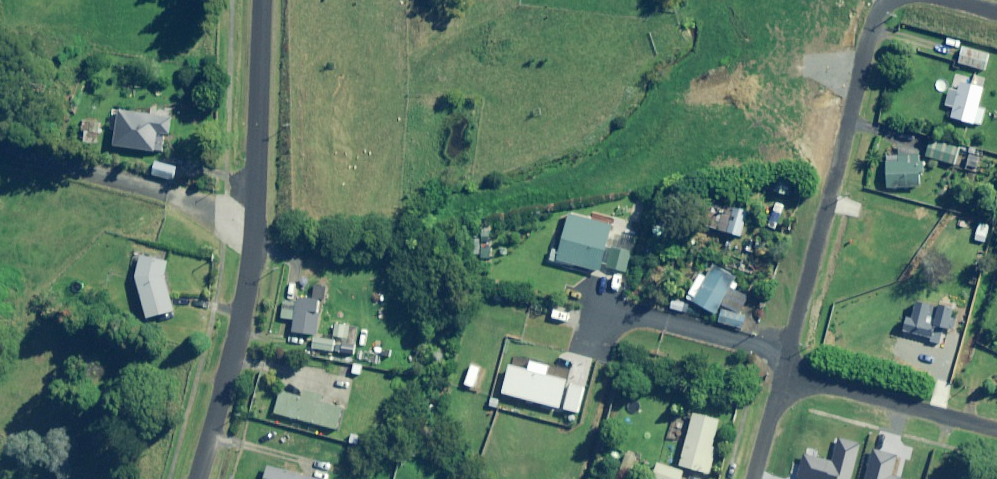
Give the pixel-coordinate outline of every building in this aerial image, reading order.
[(989,54),(963,47),(959,63),(984,71),(989,54)] [(983,89),(960,83),(951,118),(982,127),(986,110),(978,108),(983,89)] [(172,118),(119,111),(114,146),(161,152),(163,133),(170,134),(172,118)] [(898,139),(898,156),(886,156),(886,185),(919,185),(919,172),(926,172),(926,163),(919,163),(919,156),(919,139),(898,139)] [(925,157),(951,164),(950,170),(978,176),(985,148),(959,141),(958,148),(929,141),(925,157)] [(178,168),(156,163),(153,175),(175,181),(178,168)] [(789,184),(765,179),(763,190),(786,195),(789,184)] [(747,190),(744,203),(769,210),(772,197),(747,190)] [(747,211),(717,203),(710,228),(741,236),(747,211)] [(549,262),(563,266),(562,269),(597,278),(601,266),(626,273),(633,245),(635,240),(612,233),(614,226),(589,219),(569,214),(559,251),(553,249),(549,262)] [(135,281),(147,320),(178,310),(167,277),(171,264),(141,256),(135,281)] [(700,275),(688,294),(695,298),(693,302),(714,314),(735,278),(713,266),(706,279),(700,275)] [(324,282),(314,280),(312,297),(321,299),(324,282)] [(944,346),(948,329),(954,331),(957,319),(952,318),(955,305),(941,302),(916,296),(911,317),(906,316),(903,332),(930,339),(929,343),(944,346)] [(321,301),(297,299),(297,303),(282,302),(281,319),(294,320),(293,333),(318,335),(321,301)] [(685,304),(672,301),(670,309),(683,312),(685,304)] [(744,317),(721,310),(717,322),(740,330),(744,317)] [(350,327),(336,324),(333,336),(348,339),(350,327)] [(975,338),(959,334),(951,362),(967,366),(975,338)] [(335,341),(313,337),(311,349),(333,353),(335,341)] [(341,343),(339,354),(355,357),(357,346),(341,343)] [(302,398),(281,393),(276,414),(338,431),(344,408),(321,402),(323,398),(303,393),(302,398)] [(720,422),(694,414),(679,466),(708,474),(716,448),(712,447),(720,422)] [(637,458),(628,453),(619,470),(628,475),(637,458)] [(859,457),(854,470),(843,467),(839,478),(865,478),(871,461),(859,457)] [(657,464),(653,478),(681,478),(683,471),(657,464)] [(267,466),(264,478),(315,478),(267,466)]
